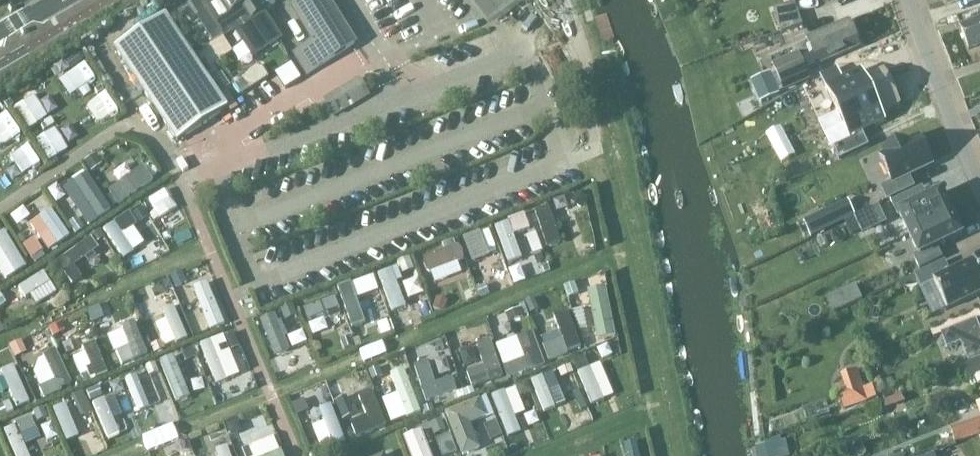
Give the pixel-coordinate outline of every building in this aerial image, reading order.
[(180,8),(190,23),(198,17),(214,42),(224,36),(225,37),(234,30),(253,58),(281,39),(263,11),(256,0),(193,0),(180,8)] [(259,2),(264,10),(275,3),(273,0),(262,0),(259,2)] [(355,45),(328,3),(325,5),(322,0),(303,0),(293,7),(315,41),(294,54),(308,75),(355,45)] [(769,36),(780,32),(801,25),(793,2),(762,13),(769,36)] [(114,48),(177,141),(228,106),(166,13),(114,48)] [(961,27),(969,49),(979,45),(979,20),(961,27)] [(854,28),(852,27),(850,28),(847,22),(805,40),(811,53),(800,58),(798,53),(771,65),(783,92),(810,80),(805,69),(816,64),(816,65),(858,47),(855,41),(857,40),(858,37),(854,28)] [(265,66),(285,55),(280,47),(261,58),(265,66)] [(837,68),(820,76),(837,113),(892,87),(884,71),(866,79),(861,70),(842,79),(837,68)] [(68,79),(74,93),(93,85),(86,71),(68,79)] [(769,71),(749,80),(759,101),(778,93),(769,71)] [(246,73),(232,82),(241,95),(254,86),(246,73)] [(331,109),(333,113),(366,93),(358,79),(325,99),(331,109)] [(42,82),(33,87),(37,93),(46,88),(42,82)] [(850,140),(833,147),(839,160),(868,146),(862,132),(885,121),(881,112),(899,103),(892,87),(837,113),(850,140)] [(776,117),(807,100),(800,88),(769,105),(776,117)] [(94,122),(106,113),(94,96),(82,105),(94,122)] [(34,104),(15,116),(23,130),(43,118),(34,104)] [(48,127),(29,140),(44,161),(63,148),(48,127)] [(880,156),(892,182),(879,188),(885,201),(914,187),(909,176),(932,165),(919,137),(909,143),(907,140),(882,152),(883,155),(880,156)] [(90,171),(100,165),(94,155),(83,161),(90,171)] [(112,210),(150,182),(139,167),(101,195),(112,210)] [(79,195),(68,204),(85,226),(107,209),(80,174),(69,182),(79,195)] [(140,197),(149,215),(174,202),(165,185),(140,197)] [(899,214),(908,235),(952,214),(952,213),(951,213),(942,194),(943,194),(942,192),(940,193),(927,200),(922,189),(892,203),(897,215),(899,214)] [(586,198),(576,193),(571,202),(580,208),(586,198)] [(847,200),(825,211),(833,227),(854,216),(855,216),(847,200)] [(886,220),(879,205),(855,217),(862,231),(886,220)] [(146,217),(140,207),(129,214),(135,224),(146,217)] [(52,245),(65,237),(45,209),(33,217),(52,245)] [(952,214),(908,235),(918,255),(913,257),(919,269),(942,259),(937,248),(960,237),(961,237),(963,236),(962,234),(961,234),(952,215),(953,215),(952,214)] [(67,224),(75,234),(82,229),(75,219),(67,224)] [(101,238),(96,231),(89,236),(94,243),(101,238)] [(0,282),(22,268),(0,232),(0,281),(0,282)] [(526,236),(533,254),(543,250),(536,233),(526,236)] [(31,258),(42,251),(34,239),(23,247),(31,258)] [(54,256),(61,271),(95,256),(88,241),(54,256)] [(423,249),(422,282),(440,283),(441,268),(458,268),(459,250),(423,249)] [(408,257),(396,262),(399,273),(412,269),(408,257)] [(979,293),(979,273),(974,260),(949,272),(944,261),(935,265),(915,275),(921,287),(933,281),(947,309),(979,293)] [(373,270),(391,316),(406,311),(388,264),(373,270)] [(547,264),(541,266),(544,273),(549,271),(547,264)] [(11,307),(46,285),(38,272),(3,294),(11,307)] [(187,283),(182,272),(171,276),(176,287),(187,283)] [(347,328),(363,322),(348,280),(332,285),(347,328)] [(564,286),(568,296),(579,292),(575,281),(564,286)] [(205,282),(193,287),(212,327),(224,321),(205,282)] [(479,297),(489,293),(486,284),(476,288),(479,297)] [(854,284),(846,288),(853,303),(861,299),(854,284)] [(584,289),(596,339),(613,335),(601,285),(584,289)] [(331,293),(299,306),(305,321),(337,308),(331,293)] [(531,313),(539,310),(534,298),(527,301),(531,313)] [(446,303),(437,299),(433,308),(443,312),(446,303)] [(296,315),(292,304),(281,308),(285,319),(296,315)] [(92,307),(85,311),(89,322),(97,318),(92,307)] [(507,314),(509,321),(524,316),(522,308),(507,314)] [(270,355),(288,347),(273,311),(255,319),(270,355)] [(558,336),(569,335),(566,313),(555,315),(558,336)] [(386,320),(377,324),(381,335),(390,332),(386,320)] [(976,321),(941,334),(942,338),(947,348),(961,343),(969,363),(979,359),(979,332),(976,321)] [(48,327),(52,337),(63,332),(59,322),(48,327)] [(130,364),(146,357),(132,323),(116,330),(130,364)] [(224,337),(228,348),(239,344),(234,333),(224,337)] [(62,356),(73,352),(64,334),(54,339),(62,356)] [(443,334),(404,341),(406,353),(425,349),(428,366),(448,362),(443,334)] [(343,351),(354,346),(350,335),(339,340),(343,351)] [(538,344),(544,359),(564,351),(557,336),(538,344)] [(210,338),(198,342),(210,385),(222,382),(210,338)] [(14,355),(25,350),(20,340),(10,345),(14,355)] [(160,340),(151,344),(155,354),(164,350),(160,340)] [(506,342),(493,347),(498,362),(511,357),(506,342)] [(183,354),(188,365),(199,361),(194,349),(183,354)] [(53,392),(67,386),(51,350),(38,355),(53,392)] [(185,386),(175,353),(160,357),(170,391),(185,386)] [(578,370),(589,365),(584,354),(573,359),(578,370)] [(17,362),(25,380),(35,376),(27,358),(17,362)] [(969,363),(963,365),(965,371),(968,379),(979,374),(979,359),(969,363)] [(154,363),(145,367),(149,376),(158,372),(154,363)] [(573,372),(570,364),(558,369),(561,376),(573,372)] [(11,411),(25,405),(9,367),(0,371),(0,385),(11,411)] [(378,367),(368,371),(372,380),(381,376),(378,367)] [(386,373),(401,419),(417,415),(402,368),(386,373)] [(132,370),(120,375),(138,415),(150,410),(132,370)] [(89,382),(86,375),(74,380),(77,387),(89,382)] [(883,378),(872,382),(873,385),(875,392),(887,388),(883,378)] [(518,391),(524,394),(531,391),(527,380),(515,384),(518,391)] [(341,394),(337,382),(328,385),(333,397),(341,394)] [(875,392),(873,385),(840,397),(844,410),(878,398),(875,392)] [(97,387),(85,392),(89,401),(101,396),(97,387)] [(472,387),(462,391),(464,397),(464,398),(474,394),(472,387)] [(501,387),(487,393),(505,437),(519,431),(501,387)] [(581,409),(587,407),(579,389),(573,391),(581,409)] [(73,393),(80,410),(88,407),(81,390),(73,393)] [(462,391),(455,393),(457,399),(464,397),(462,391)] [(357,402),(369,429),(378,426),(366,398),(357,402)] [(296,415),(305,411),(300,399),(291,403),(296,415)] [(344,420),(356,416),(352,400),(339,404),(344,420)] [(445,414),(462,454),(478,448),(469,424),(486,417),(479,400),(445,414)] [(7,404),(6,401),(0,404),(0,418),(11,413),(7,404)] [(332,446),(342,442),(327,401),(317,405),(332,446)] [(62,442),(75,436),(60,403),(47,409),(62,442)] [(431,404),(423,407),(425,412),(433,410),(431,404)] [(46,418),(41,407),(34,411),(38,421),(46,418)] [(446,429),(442,418),(430,422),(434,433),(446,429)] [(979,434),(979,418),(950,429),(955,443),(979,434)] [(227,424),(231,435),(238,433),(240,426),(238,420),(227,424)] [(494,422),(482,427),(488,442),(500,437),(494,422)] [(12,425),(0,429),(8,455),(22,455),(12,425)] [(417,430),(399,438),(407,455),(428,455),(417,430)] [(276,449),(270,435),(237,448),(240,455),(258,455),(276,449)] [(767,455),(790,455),(788,446),(779,449),(777,441),(764,444),(767,455)] [(223,442),(212,447),(216,455),(229,455),(223,442)] [(612,442),(605,445),(608,453),(615,451),(612,442)]
